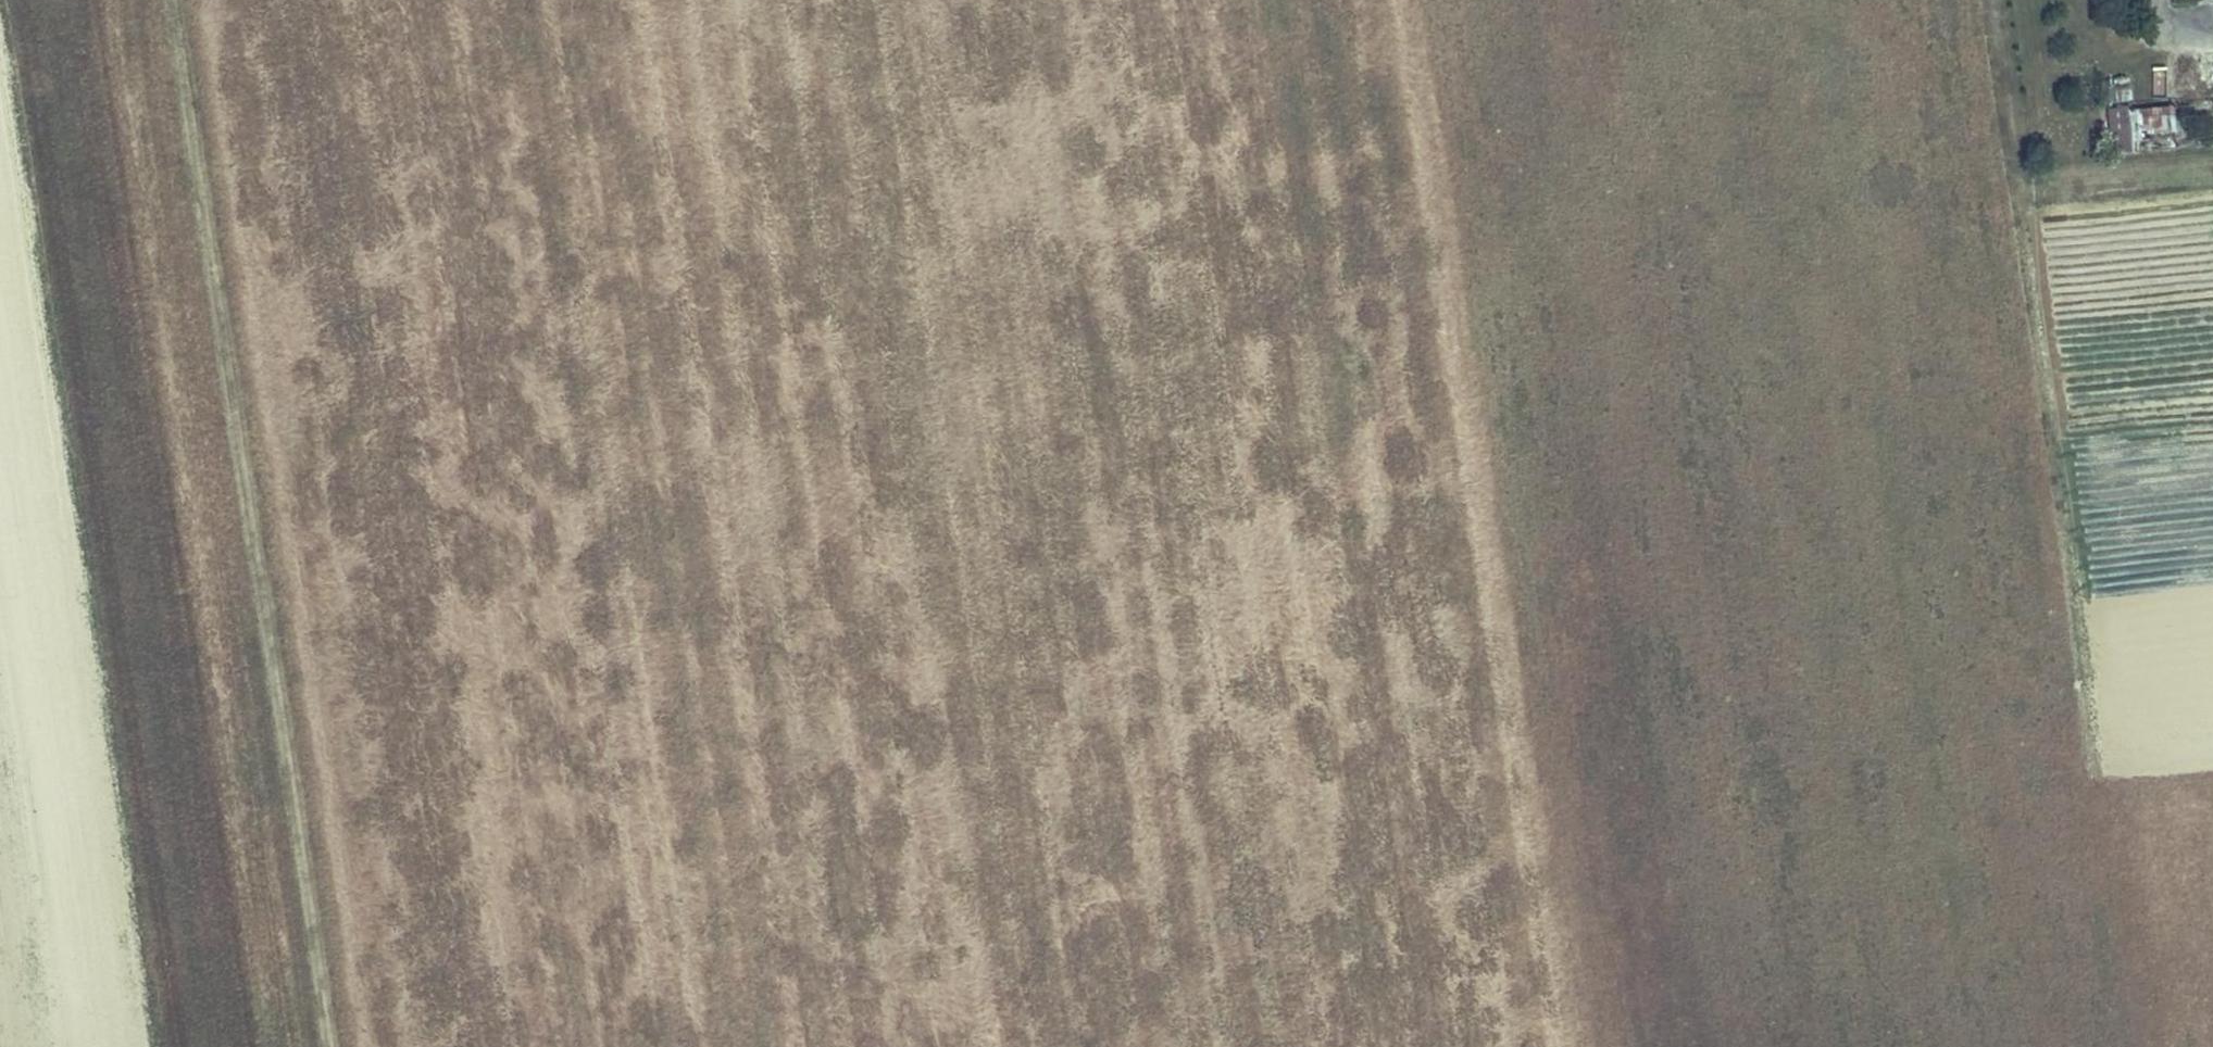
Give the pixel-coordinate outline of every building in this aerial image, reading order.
[(2130,102),(2129,79),(2110,80),(2111,103),(2130,102)] [(2136,134),(2166,128),(2162,106),(2131,113),(2136,134)]
